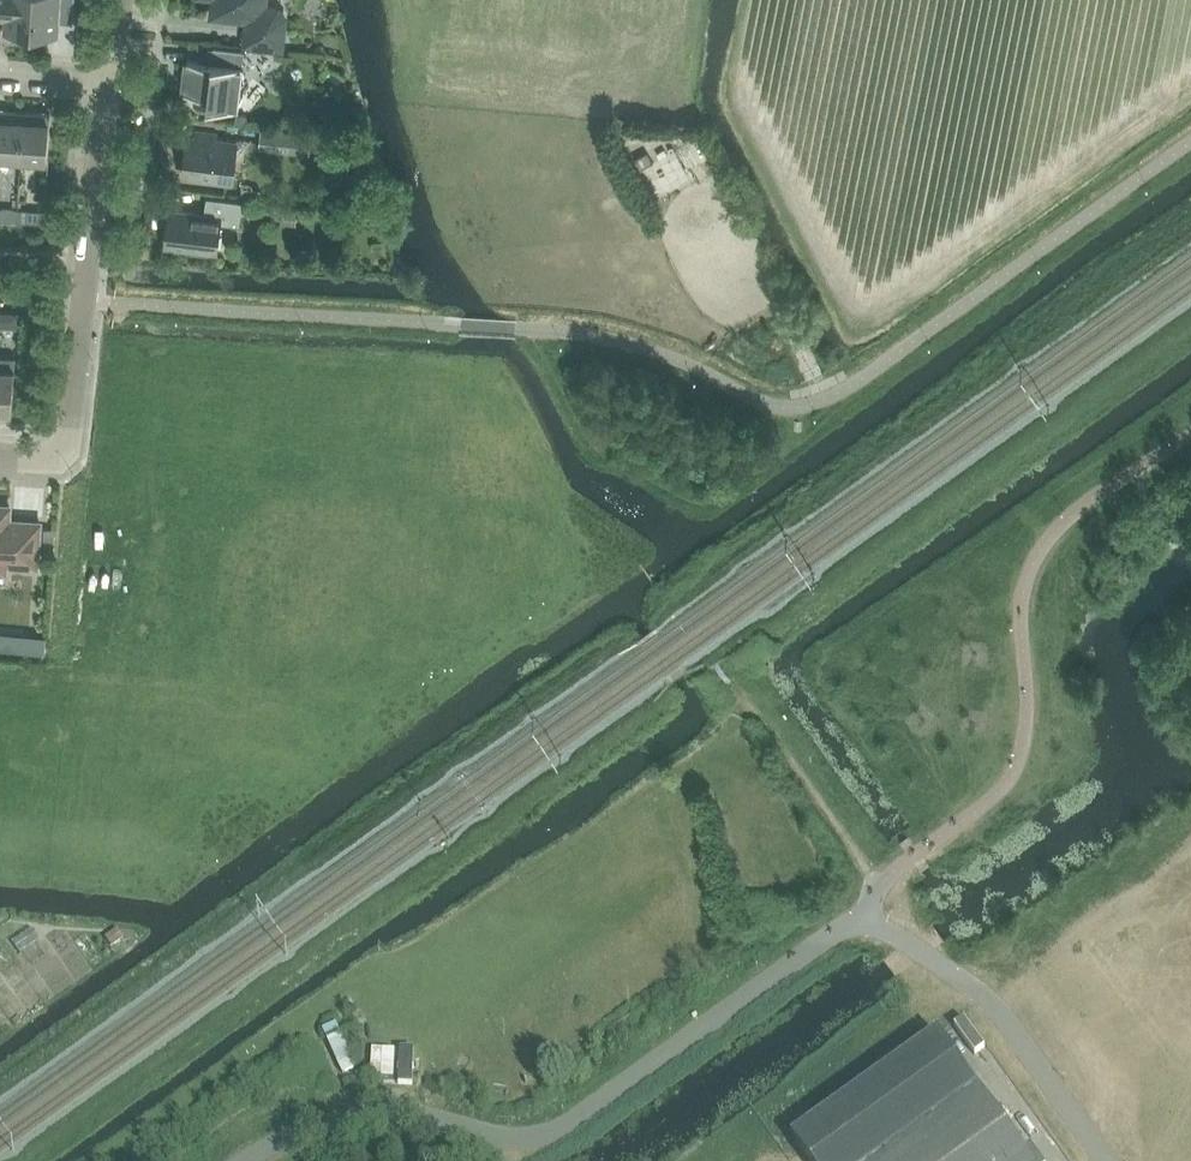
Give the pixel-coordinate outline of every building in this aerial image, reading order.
[(33,0),(0,0),(0,18),(5,19),(4,33),(31,35),(33,0)] [(31,35),(58,36),(59,22),(73,22),(74,0),(33,0),(31,35)] [(212,15),(236,18),(236,16),(248,17),(245,43),(281,48),(285,17),(278,8),(264,7),(265,0),(214,0),(212,15)] [(188,59),(184,91),(193,92),(192,100),(194,104),(198,107),(208,108),(208,105),(239,109),(239,105),(243,94),(244,93),(241,92),(242,82),(245,82),(245,81),(243,71),(244,66),(243,66),(245,49),(214,45),(212,62),(188,59)] [(23,112),(0,111),(0,156),(20,158),(23,112)] [(23,112),(20,158),(47,159),(50,114),(23,112)] [(238,114),(237,122),(247,124),(248,115),(238,114)] [(290,154),(292,133),(261,129),(258,150),(290,154)] [(234,163),(237,142),(217,139),(217,133),(195,130),(193,150),(186,149),(183,176),(226,181),(229,163),(234,163)] [(240,219),(243,201),(209,197),(207,214),(170,210),(166,246),(216,252),(220,217),(240,219)] [(17,211),(0,210),(0,220),(17,221),(17,211)] [(17,211),(17,221),(43,222),(44,212),(17,211)] [(15,358),(0,357),(0,409),(12,410),(15,358)] [(40,522),(9,520),(10,506),(0,505),(0,570),(6,570),(6,563),(37,565),(40,522)] [(23,638),(22,652),(45,654),(46,639),(23,638)] [(938,1034),(792,1139),(808,1160),(1038,1160),(1031,1151),(1025,1155),(938,1034)]
